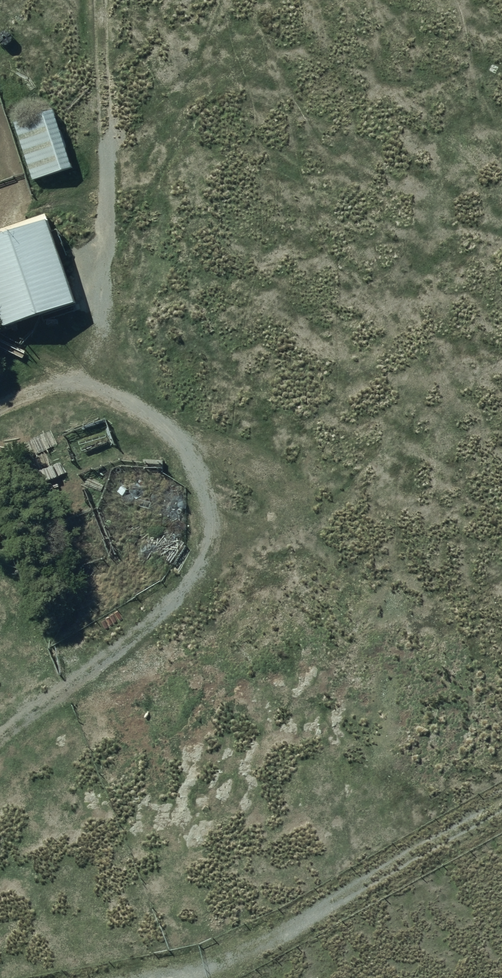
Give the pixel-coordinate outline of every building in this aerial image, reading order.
[(12,115),(33,181),(74,168),(52,102),(12,115)] [(45,211),(25,218),(0,227),(0,318),(0,320),(74,295),(45,211)]
